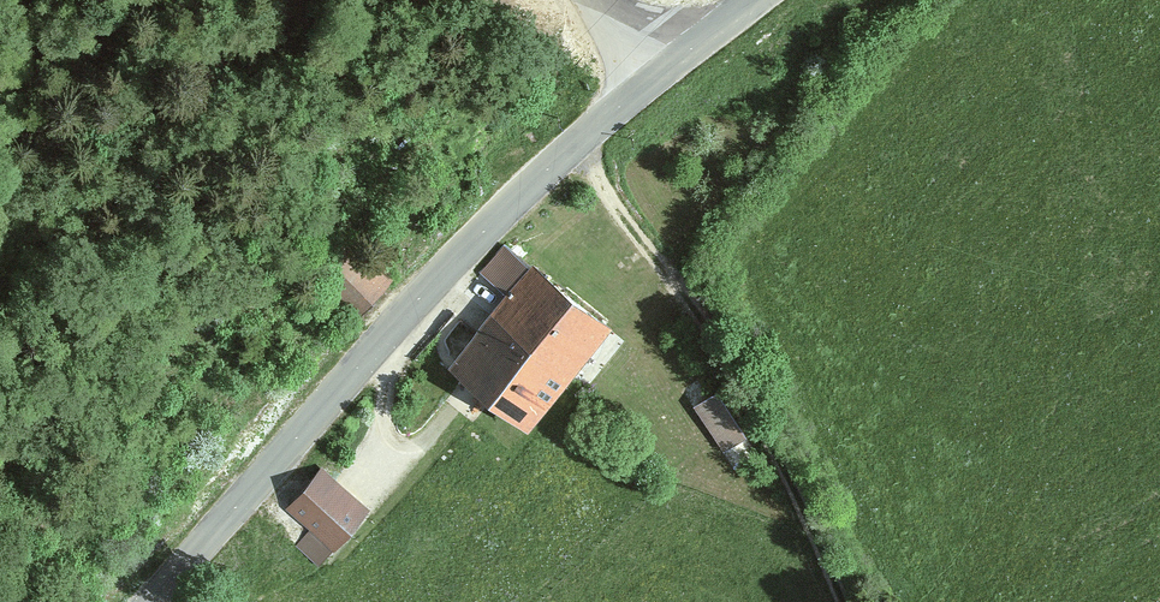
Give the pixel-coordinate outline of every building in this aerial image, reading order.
[(509,288),(496,304),(569,363),(608,314),(505,229),(477,263),(509,288)] [(344,234),(306,277),(341,308),(381,266),(344,234)] [(381,266),(341,308),(349,314),(386,271),(381,266)] [(432,348),(447,359),(497,292),(483,282),(432,348)] [(496,304),(453,355),(530,412),(569,363),(496,304)] [(691,404),(724,454),(748,438),(715,388),(691,404)] [(322,468),(291,505),(338,544),(368,505),(322,468)]
